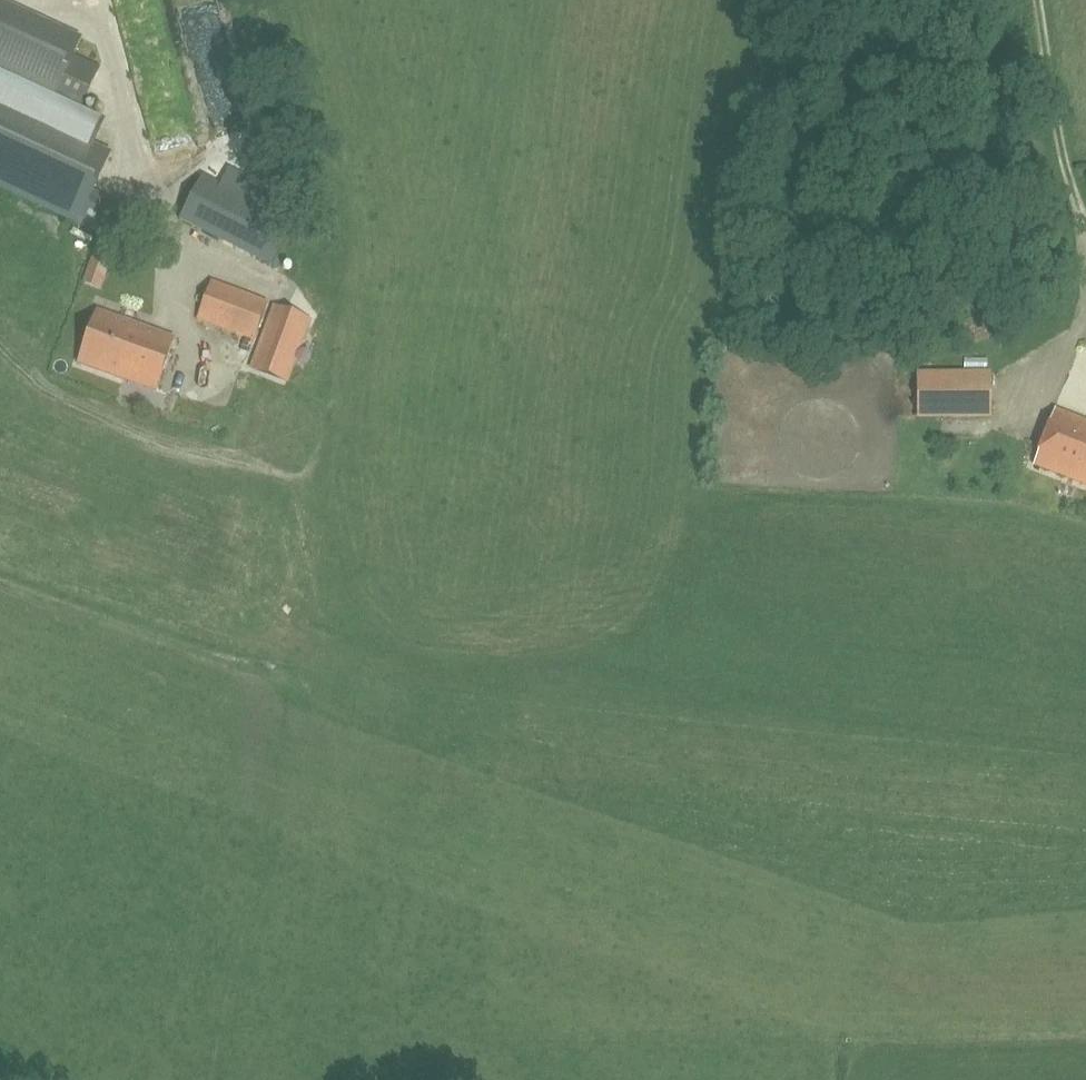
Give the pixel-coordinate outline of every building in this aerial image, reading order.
[(74,57),(83,38),(1,0),(0,0),(0,77),(79,113),(100,68),(74,57)] [(97,145),(107,125),(79,113),(0,77),(0,99),(97,145)] [(112,152),(97,145),(0,99),(0,181),(80,219),(110,233),(125,202),(95,187),(112,152)] [(294,220),(203,175),(180,221),(271,266),(294,220)] [(116,245),(100,238),(93,259),(109,265),(116,245)] [(212,283),(198,318),(255,340),(268,304),(212,283)] [(312,319),(274,305),(250,367),(289,382),(312,319)] [(176,338),(97,310),(78,364),(157,391),(176,338)] [(918,419),(939,419),(992,418),(991,371),(918,372),(918,419)] [(1085,485),(1085,422),(1055,410),(1034,465),(1085,485)]
